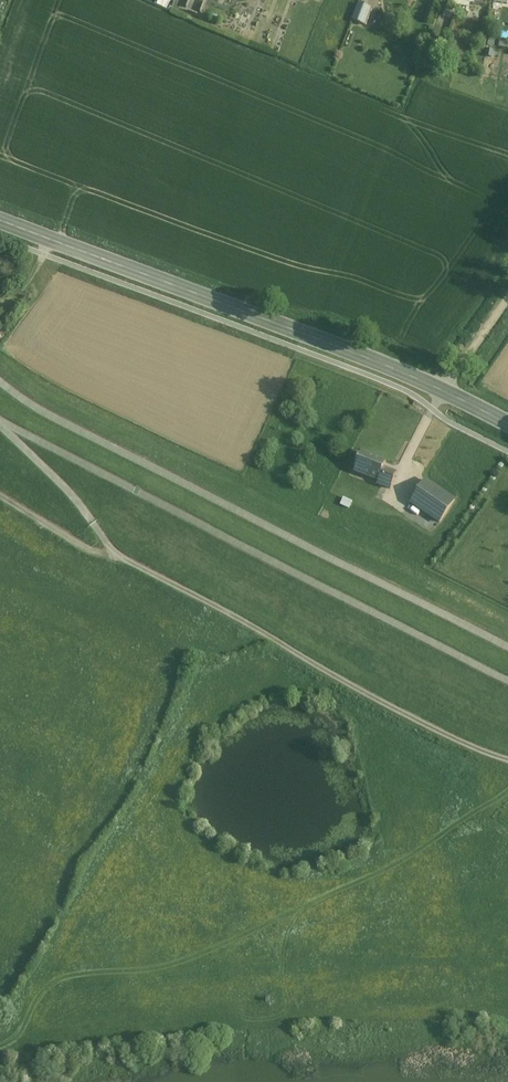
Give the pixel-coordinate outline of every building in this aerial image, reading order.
[(365,25),(372,8),(357,2),(350,19),(365,25)] [(484,75),(497,76),(497,49),(484,49),(484,75)] [(386,462),(365,454),(361,453),(355,471),(378,480),(377,483),(390,488),(396,473),(383,468),(386,462)] [(438,523),(455,499),(425,477),(407,501),(438,523)] [(352,501),(343,497),(340,504),(349,508),(352,501)]
